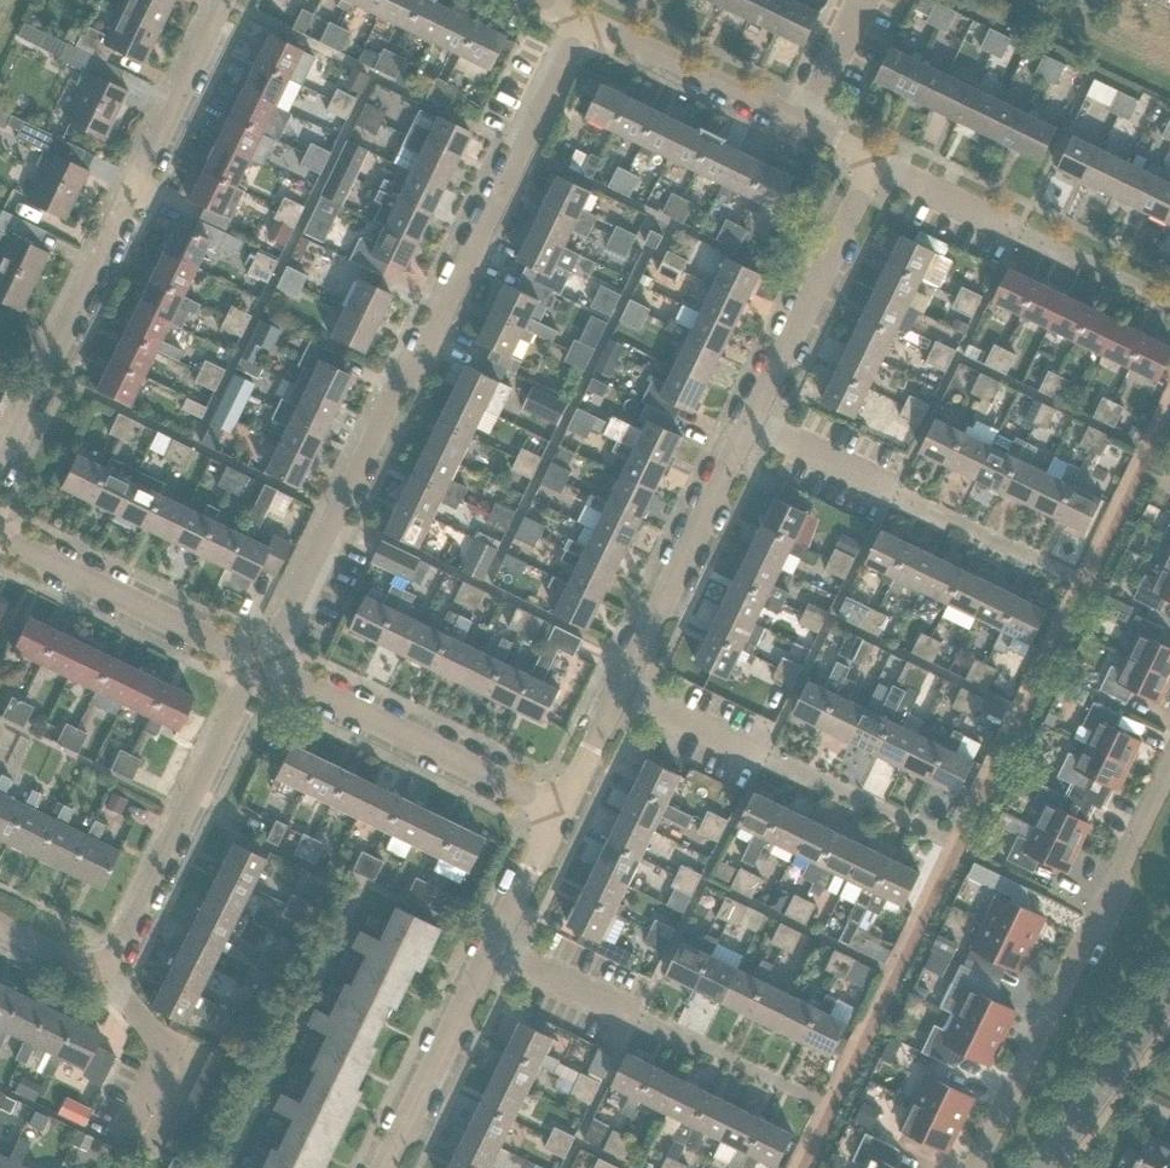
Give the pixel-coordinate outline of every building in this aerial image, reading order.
[(121,10),(160,29),(174,0),(126,0),(121,10)] [(310,7),(315,10),(320,0),(314,0),(310,7)] [(386,0),(353,0),(351,3),(379,16),(386,0)] [(420,0),(386,0),(379,16),(406,29),(420,0)] [(449,10),(429,0),(420,0),(406,29),(433,42),(449,10)] [(722,7),(749,20),(759,0),(725,0),(722,7)] [(749,20),(776,33),(792,0),(759,0),(749,20)] [(799,0),(792,0),(776,33),(804,47),(821,11),(799,0)] [(947,8),(930,0),(917,0),(914,5),(932,13),(927,23),(938,28),(947,8)] [(958,13),(947,8),(938,28),(948,33),(958,13)] [(160,29),(121,10),(107,37),(85,26),(81,35),(68,29),(63,40),(75,46),(104,59),(110,46),(144,62),(160,29)] [(302,35),(312,15),(301,10),(292,30),(302,35)] [(460,56),(476,23),(449,10),(433,42),(460,56)] [(329,48),(339,28),(329,23),(319,43),(329,48)] [(504,36),(476,23),(460,56),(456,64),(466,69),(470,61),(488,69),(504,36)] [(349,33),(339,28),(329,48),(340,52),(349,33)] [(992,54),(1001,34),(991,29),(982,49),(992,54)] [(115,67),(85,52),(49,34),(42,47),(61,57),(59,60),(82,71),(75,85),(83,88),(68,118),(108,137),(129,92),(108,82),(115,67)] [(1012,39),(1001,34),(992,54),(1002,59),(1012,39)] [(268,35),(255,63),(288,79),(302,51),(268,35)] [(1045,44),(1034,39),(1025,58),(1032,61),(1038,59),(1045,44)] [(373,69),(380,55),(364,47),(357,61),(373,69)] [(906,96),(923,60),(895,47),(878,82),(906,96)] [(384,74),(394,54),(383,49),(380,55),(373,69),(384,74)] [(404,59),(394,54),(384,74),(394,79),(404,59)] [(1046,80),(1056,61),(1045,55),(1036,75),(1046,80)] [(950,73),(923,60),(906,96),(933,109),(950,73)] [(1066,66),(1056,61),(1046,80),(1057,85),(1066,66)] [(288,79),(255,63),(241,91),(275,106),(288,79)] [(360,94),(369,75),(353,67),(344,86),(360,94)] [(410,74),(399,69),(394,79),(393,81),(411,89),(410,74)] [(977,87),(950,73),(933,109),(960,122),(977,87)] [(437,103),(447,83),(436,78),(426,98),(437,103)] [(1104,84),(1097,81),(1089,96),(1096,99),(1104,84)] [(457,88),(447,83),(437,103),(447,108),(457,88)] [(616,131),(632,98),(604,85),(588,118),(616,131)] [(1004,100),(977,87),(960,122),(987,135),(1004,100)] [(336,89),(332,99),(351,108),(356,98),(336,89)] [(275,106),(241,91),(228,117),(262,133),(275,106)] [(1120,116),(1129,96),(1118,91),(1109,111),(1120,116)] [(1140,101),(1129,96),(1120,116),(1130,120),(1140,101)] [(643,144),(659,112),(632,98),(616,131),(643,144)] [(351,108),(332,99),(326,111),(345,120),(351,108)] [(1031,113),(1004,100),(987,135),(1014,149),(1031,113)] [(366,104),(360,114),(380,124),(386,113),(366,104)] [(12,115),(0,109),(0,128),(5,130),(7,125),(12,115)] [(670,158),(686,125),(659,112),(643,144),(670,158)] [(1059,126),(1031,113),(1014,149),(1042,162),(1059,126)] [(380,124),(360,114),(355,125),(375,135),(380,124)] [(76,147),(46,132),(12,115),(7,125),(20,131),(16,138),(43,151),(36,165),(44,168),(29,198),(69,217),(91,172),(69,162),(76,147)] [(405,136),(457,161),(471,133),(435,116),(427,134),(410,126),(405,136)] [(262,133),(228,117),(215,144),(249,160),(262,133)] [(697,171),(713,138),(686,125),(670,158),(697,171)] [(1087,184),(1104,148),(1076,135),(1059,170),(1087,184)] [(417,154),(409,171),(444,188),(457,161),(405,136),(400,146),(417,154)] [(724,184),(740,151),(713,138),(697,171),(724,184)] [(310,143),(305,153),(324,162),(329,153),(310,143)] [(249,160),(215,144),(202,172),(236,187),(235,188),(244,192),(249,182),(240,178),(249,160)] [(1131,161),(1104,148),(1087,184),(1114,197),(1131,161)] [(751,197),(767,164),(740,151),(724,184),(751,197)] [(324,162),(305,153),(300,165),(319,174),(324,162)] [(604,159),(592,154),(582,174),(594,180),(604,159)] [(339,158),(334,168),(354,178),(359,168),(339,158)] [(1140,210),(1158,174),(1131,161),(1114,197),(1140,210)] [(795,178),(767,164),(751,197),(746,209),(758,215),(763,203),(779,211),(795,178)] [(378,190),(431,215),(444,188),(409,171),(400,167),(392,183),(383,179),(378,190)] [(620,192),(629,172),(619,167),(609,187),(620,192)] [(354,178),(334,168),(329,179),(349,189),(354,178)] [(222,216),(235,188),(236,187),(202,172),(188,199),(205,208),(199,221),(225,233),(234,238),(240,225),(231,220),(222,216)] [(640,177),(629,172),(620,192),(630,196),(640,177)] [(1158,174),(1140,210),(1167,223),(1169,217),(1169,180),(1158,174)] [(545,204),(579,220),(594,227),(599,217),(584,210),(592,192),(558,176),(545,204)] [(383,225),(418,242),(431,215),(378,190),(373,200),(381,204),(373,221),(383,225)] [(674,218),(684,199),(673,194),(663,213),(674,218)] [(284,198),(279,207),(299,216),(303,207),(284,198)] [(694,203),(684,199),(674,218),(684,223),(694,203)] [(532,231),(566,247),(579,220),(545,204),(532,231)] [(299,216),(279,207),(273,219),(275,220),(293,228),(299,216)] [(2,210),(0,209),(0,302),(21,312),(49,253),(38,248),(46,231),(2,210)] [(323,243),(333,222),(313,212),(303,233),(323,243)] [(275,220),(267,238),(285,246),(293,228),(275,220)] [(728,245),(738,225),(727,220),(718,240),(728,245)] [(162,253),(196,269),(210,241),(176,224),(162,253)] [(404,271),(418,242),(383,225),(375,242),(361,235),(349,259),(383,276),(389,263),(404,271)] [(748,230),(738,225),(728,245),(739,250),(748,230)] [(617,226),(612,236),(632,246),(637,235),(617,226)] [(657,249),(664,236),(652,230),(645,244),(657,249)] [(532,231),(518,259),(533,267),(527,279),(553,292),(560,296),(582,255),(566,247),(532,231)] [(693,259),(702,241),(680,231),(671,249),(693,259)] [(920,231),(915,242),(936,253),(945,257),(950,246),(920,231)] [(632,246),(612,236),(606,247),(626,257),(632,246)] [(940,286),(952,262),(935,254),(936,253),(903,237),(889,264),(922,280),(923,278),(940,286)] [(669,251),(664,262),(684,271),(689,261),(669,251)] [(267,283),(277,262),(258,252),(247,273),(267,283)] [(149,280),(183,296),(196,269),(162,253),(149,280)] [(728,258),(714,286),(748,303),(762,275),(728,258)] [(684,271),(664,262),(658,272),(678,282),(684,271)] [(909,308),(922,280),(889,264),(876,292),(909,308)] [(287,266),(282,277),(301,287),(306,276),(287,266)] [(1022,315),(1038,282),(1011,269),(995,302),(1022,315)] [(640,283),(650,288),(654,279),(644,275),(640,283)] [(301,287),(282,277),(277,287),(296,297),(301,287)] [(356,279),(343,307),(378,324),(392,296),(356,279)] [(506,284),(492,312),(536,334),(554,343),(560,332),(531,318),(539,302),(546,306),(553,292),(527,279),(521,291),(506,284)] [(136,307),(169,323),(183,296),(149,280),(136,307)] [(1050,329),(1066,295),(1038,282),(1022,315),(1050,329)] [(611,317),(622,295),(601,286),(591,307),(611,317)] [(701,313),(735,330),(748,303),(714,286),(701,313)] [(959,298),(978,308),(983,297),(964,288),(959,298)] [(896,335),(909,308),(876,292),(863,319),(896,335)] [(1077,342),(1093,309),(1066,295),(1050,329),(1077,342)] [(973,318),(978,308),(959,298),(954,309),(973,318)] [(631,300),(626,311),(646,320),(651,310),(631,300)] [(231,306),(226,317),(245,327),(250,316),(231,306)] [(123,334),(156,350),(169,323),(136,307),(123,334)] [(378,324),(343,307),(329,335),(364,352),(378,324)] [(1104,355),(1120,322),(1093,309),(1077,342),(1104,355)] [(646,320),(626,311),(620,321),(641,331),(646,320)] [(536,334),(492,312),(479,340),(494,348),(513,357),(521,338),(532,343),(536,334)] [(722,357),(735,330),(701,313),(693,329),(672,319),(667,330),(688,340),(722,357)] [(245,327),(226,317),(221,327),(241,337),(245,327)] [(883,362),(896,335),(863,319),(850,346),(883,362)] [(956,319),(952,327),(966,334),(970,326),(956,319)] [(270,351),(280,330),(260,320),(250,342),(270,351)] [(1131,368),(1147,335),(1120,322),(1104,355),(1131,368)] [(110,361),(143,378),(156,350),(123,334),(110,361)] [(1147,335),(1131,368),(1159,382),(1169,358),(1169,346),(1147,335)] [(595,370),(610,377),(626,346),(610,338),(595,370)] [(304,388),(339,405),(352,377),(335,368),(342,356),(310,340),(298,364),(312,371),(304,388)] [(575,340),(570,350),(590,360),(595,349),(575,340)] [(675,367),(709,384),(722,357),(688,340),(675,367)] [(932,352),(952,362),(957,351),(937,342),(932,352)] [(997,370),(1006,350),(996,345),(986,365),(997,370)] [(869,389),(883,362),(850,346),(837,373),(869,389)] [(590,360),(570,350),(565,361),(585,371),(590,360)] [(1016,355),(1006,350),(997,370),(1007,375),(1016,355)] [(947,372),(952,362),(932,352),(927,363),(947,372)] [(513,357),(506,369),(517,374),(523,362),(513,357)] [(129,406),(143,378),(110,361),(96,389),(129,406)] [(205,361),(200,372),(219,381),(224,370),(205,361)] [(466,365),(453,394),(487,410),(500,382),(466,365)] [(654,378),(648,389),(642,401),(673,417),(679,404),(695,412),(709,384),(675,367),(667,384),(654,378)] [(1051,396),(1060,376),(1050,371),(1041,391),(1051,396)] [(219,381),(200,372),(195,382),(214,391),(219,381)] [(983,397),(993,377),(982,372),(972,392),(983,397)] [(856,417),(869,389),(837,373),(823,401),(856,417)] [(234,375),(229,385),(249,395),(254,384),(234,375)] [(1071,381),(1060,376),(1051,396),(1061,401),(1071,381)] [(1003,383),(993,377),(983,397),(983,398),(977,410),(988,415),(1003,383)] [(229,385),(215,412),(235,422),(249,395),(229,385)] [(569,404),(549,394),(535,387),(524,408),(559,425),(569,404)] [(325,432),(339,405),(304,388),(296,405),(281,398),(276,408),(325,432)] [(487,410),(453,394),(439,421),(473,437),(487,410)] [(906,406),(926,416),(930,405),(911,396),(906,406)] [(186,398),(181,409),(201,418),(206,408),(186,398)] [(1105,423),(1114,403),(1104,398),(1094,418),(1105,423)] [(1037,424),(1047,404),(1036,399),(1026,419),(1037,424)] [(1125,408),(1114,403),(1105,423),(1115,428),(1125,408)] [(1057,409),(1047,404),(1037,424),(1048,429),(1057,409)] [(921,426),(926,416),(906,406),(900,417),(921,426)] [(312,460),(325,432),(276,408),(271,418),(286,426),(277,443),(312,460)] [(578,408),(573,419),(593,429),(598,418),(578,408)] [(230,433),(235,422),(215,412),(200,443),(214,450),(224,430),(230,433)] [(119,438),(129,418),(118,413),(109,433),(119,438)] [(619,441),(669,466),(683,437),(649,421),(644,431),(614,416),(605,435),(619,441)] [(140,424),(129,418),(119,438),(130,444),(140,424)] [(921,452),(950,466),(966,432),(938,418),(921,452)] [(593,429),(573,419),(568,430),(588,439),(593,429)] [(460,464),(473,437),(439,421),(426,448),(460,464)] [(966,432),(966,433),(950,466),(977,479),(993,445),(992,445),(998,433),(981,424),(978,430),(969,426),(966,432)] [(1091,450),(1101,430),(1090,425),(1080,445),(1091,450)] [(1146,430),(1134,425),(1130,434),(1141,440),(1146,430)] [(1111,435),(1101,430),(1091,450),(1102,455),(1111,435)] [(174,465),(183,445),(173,440),(163,460),(174,465)] [(656,493),(669,466),(619,441),(614,451),(630,459),(622,476),(656,493)] [(299,487),(312,460),(277,443),(263,470),(299,487)] [(977,479),(1004,492),(1025,448),(1015,443),(1010,453),(993,445),(977,479)] [(1031,506),(1047,472),(1032,464),(1039,448),(1028,443),(1026,448),(1025,448),(1004,492),(1031,506)] [(194,450),(183,445),(174,465),(184,470),(194,450)] [(452,481),(460,464),(426,448),(413,475),(462,499),(467,488),(452,481)] [(523,448),(517,459),(537,469),(543,458),(523,448)] [(575,454),(561,448),(557,457),(571,463),(575,454)] [(61,488),(89,501),(105,468),(77,455),(61,488)] [(105,468),(89,501),(116,514),(132,481),(137,471),(110,458),(105,468)] [(537,469),(517,459),(512,470),(532,479),(537,469)] [(552,463),(547,473),(567,483),(572,472),(552,463)] [(1062,479),(1047,472),(1031,506),(1058,519),(1082,469),(1070,463),(1062,479)] [(228,491),(238,471),(227,466),(217,486),(228,491)] [(132,481),(116,514),(143,528),(159,495),(164,484),(137,471),(132,481)] [(248,476),(238,471),(228,491),(239,496),(248,476)] [(567,483),(547,473),(541,484),(561,494),(567,483)] [(462,499),(413,475),(400,502),(434,518),(442,502),(457,509),(462,499)] [(609,503),(643,520),(656,493),(622,476),(609,503)] [(240,534),(224,567),(252,581),(259,568),(275,576),(291,544),(273,535),(267,547),(251,539),(276,489),(265,484),(240,534)] [(1074,485),(1058,519),(1086,532),(1102,498),(1074,485)] [(630,547),(643,520),(609,503),(590,494),(585,505),(604,514),(596,530),(630,547)] [(143,528),(170,541),(186,508),(159,495),(143,528)] [(776,499),(762,526),(775,533),(807,548),(807,547),(809,549),(820,519),(809,514),(776,499)] [(420,547),(434,518),(400,502),(386,530),(420,547)] [(496,502),(491,513),(511,523),(516,512),(496,502)] [(1164,510),(1150,503),(1142,519),(1156,525),(1164,510)] [(170,541),(197,554),(213,521),(186,508),(170,541)] [(197,554),(224,567),(240,534),(224,526),(229,515),(219,510),(214,521),(213,521),(197,554)] [(511,523),(491,513),(486,524),(506,533),(511,523)] [(525,517),(520,527),(540,537),(545,526),(525,517)] [(1163,566),(1169,570),(1169,524),(1158,548),(1169,553),(1163,566)] [(762,526),(749,554),(782,569),(790,553),(802,558),(807,548),(775,533),(762,526)] [(540,537),(520,527),(515,538),(535,548),(540,537)] [(564,549),(566,550),(617,574),(630,547),(596,530),(587,548),(569,540),(564,549)] [(881,581),(891,586),(911,544),(883,531),(868,563),(886,572),(881,581)] [(863,543),(849,537),(842,551),(856,558),(863,543)] [(498,550),(478,540),(463,570),(484,579),(498,550)] [(396,574),(406,553),(382,541),(372,562),(396,574)] [(911,544),(891,586),(892,586),(890,590),(901,596),(905,587),(920,595),(923,590),(939,558),(911,544)] [(851,568),(856,558),(842,551),(836,548),(831,559),(851,568)] [(569,584),(604,601),(617,574),(566,550),(561,561),(577,568),(570,584),(569,584)] [(528,564),(508,554),(502,565),(522,575),(528,564)] [(785,603),(790,592),(774,585),(782,569),(749,554),(736,581),(785,603)] [(411,580),(421,560),(410,555),(400,575),(411,580)] [(966,571),(939,558),(923,590),(950,603),(966,571)] [(851,568),(831,559),(826,569),(846,579),(851,568)] [(431,565),(421,560),(411,580),(422,585),(431,565)] [(1163,566),(1157,579),(1146,574),(1134,598),(1161,612),(1168,599),(1169,600),(1169,570),(1163,566)] [(966,571),(950,603),(951,604),(944,617),(970,630),(977,617),(977,616),(993,584),(966,571)] [(590,629),(604,601),(569,584),(570,584),(555,577),(549,587),(565,594),(556,613),(590,629)] [(465,606),(475,586),(464,581),(454,601),(465,606)] [(736,614),(756,623),(764,606),(779,614),(785,603),(736,581),(723,608),(736,614)] [(977,616),(977,617),(1003,629),(1013,610),(1020,597),(993,584),(977,616)] [(372,588),(352,629),(380,643),(406,590),(394,585),(388,596),(372,588)] [(486,591),(475,586),(465,606),(476,612),(486,591)] [(407,656),(423,623),(408,615),(418,596),(406,590),(380,643),(407,656)] [(1107,594),(1100,608),(1114,615),(1121,601),(1107,594)] [(838,617),(858,626),(868,606),(848,597),(838,617)] [(1048,611),(1020,597),(1013,610),(1003,629),(995,647),(1006,652),(1014,635),(1032,643),(1048,611)] [(810,602),(804,613),(825,623),(830,612),(810,602)] [(869,632),(879,612),(868,606),(858,626),(869,632)] [(519,633),(529,613),(518,607),(509,628),(519,633)] [(723,608),(710,635),(742,651),(743,650),(752,654),(757,645),(748,640),(756,623),(736,614),(723,608)] [(407,656),(434,669),(441,656),(461,615),(450,610),(440,631),(423,623),(407,656)] [(889,617),(879,612),(869,632),(880,637),(889,617)] [(540,618),(529,613),(519,633),(530,638),(540,618)] [(825,623),(804,613),(799,624),(819,634),(825,623)] [(434,669),(461,682),(477,649),(463,643),(474,622),(461,615),(441,656),(434,669)] [(1130,657),(1130,658),(1169,677),(1169,647),(1158,641),(1164,628),(1137,615),(1125,639),(1136,644),(1130,657)] [(13,650),(41,664),(57,631),(29,617),(13,650)] [(555,625),(531,675),(522,695),(515,708),(543,722),(559,689),(544,682),(559,650),(574,657),(583,639),(555,625)] [(57,631),(41,664),(68,677),(84,644),(57,631)] [(923,658),(933,638),(922,633),(913,653),(923,658)] [(742,651),(710,635),(696,663),(729,678),(742,651)] [(855,661),(865,641),(854,636),(844,656),(855,661)] [(461,682),(488,695),(495,682),(505,663),(515,643),(504,638),(494,657),(477,649),(461,682)] [(944,643),(933,638),(923,658),(934,663),(944,643)] [(875,646),(865,641),(855,661),(866,666),(875,646)] [(84,644),(68,677),(95,690),(111,657),(84,644)] [(1130,657),(1113,649),(1105,666),(1111,669),(1100,690),(1128,703),(1134,690),(1161,703),(1169,684),(1169,677),(1130,658),(1130,657)] [(111,657),(95,690),(122,704),(138,671),(111,657)] [(783,657),(778,668),(798,677),(803,666),(783,657)] [(977,684),(987,664),(976,659),(967,679),(977,684)] [(908,661),(899,681),(909,686),(919,666),(908,661)] [(823,728),(847,678),(852,668),(838,662),(825,689),(810,682),(795,714),(823,728)] [(495,682),(488,695),(515,708),(522,695),(531,675),(505,663),(495,682)] [(998,669),(987,664),(977,684),(988,689),(998,669)] [(1073,665),(1066,679),(1079,685),(1086,671),(1073,665)] [(904,768),(920,734),(905,727),(921,692),(920,692),(930,672),(919,666),(909,686),(907,692),(877,754),(904,768)] [(798,677),(778,668),(773,678),(793,688),(798,677)] [(138,671),(122,704),(150,717),(166,684),(138,671)] [(850,741),(866,708),(849,701),(858,683),(847,678),(823,728),(850,741)] [(958,686),(947,680),(941,692),(953,697),(958,686)] [(1076,685),(1065,680),(1058,693),(1069,698),(1076,685)] [(166,684),(150,717),(144,728),(153,733),(158,721),(177,730),(194,697),(166,684)] [(850,741),(877,754),(907,692),(894,685),(880,715),(866,708),(850,741)] [(964,712),(973,692),(963,687),(953,707),(964,712)] [(984,697),(973,692),(964,712),(975,717),(984,697)] [(2,717),(12,722),(22,702),(12,697),(2,717)] [(1008,711),(984,699),(980,709),(990,714),(987,719),(1001,725),(1003,721),(1008,711)] [(22,702),(12,722),(23,727),(33,707),(22,702)] [(1094,731),(1087,744),(1130,765),(1142,741),(1115,728),(1122,715),(1094,702),(1083,726),(1094,731)] [(57,743),(67,748),(76,729),(66,724),(57,743)] [(76,729),(67,748),(78,753),(87,734),(76,729)] [(931,781),(953,734),(944,730),(937,743),(920,734),(904,768),(931,781)] [(953,734),(931,781),(959,794),(966,778),(974,761),(975,760),(958,753),(966,735),(955,730),(953,734)] [(1130,765),(1087,744),(1081,758),(1070,752),(1058,777),(1086,790),(1092,776),(1119,789),(1130,765)] [(303,791),(319,758),(291,745),(275,778),(303,791)] [(111,769),(121,775),(131,755),(120,750),(111,769)] [(131,755),(121,775),(131,780),(141,760),(131,755)] [(330,804),(346,771),(319,758),(303,791),(330,804)] [(668,804),(681,776),(649,760),(635,788),(668,804)] [(974,761),(966,778),(975,782),(983,765),(974,761)] [(1042,776),(1024,767),(1017,781),(1035,790),(1042,776)] [(357,818),(373,785),(346,771),(330,804),(357,818)] [(7,843),(25,805),(4,795),(11,779),(1,774),(0,775),(0,840),(7,843)] [(1043,814),(1036,827),(1079,848),(1091,824),(1064,811),(1071,798),(1044,784),(1032,809),(1043,814)] [(384,831),(400,798),(373,785),(357,818),(384,831)] [(622,815),(655,831),(662,816),(689,829),(695,817),(668,804),(635,788),(622,815)] [(7,843),(38,858),(57,820),(55,820),(35,810),(42,794),(32,789),(25,805),(7,843)] [(105,807),(121,815),(128,800),(112,792),(105,807)] [(768,839),(784,807),(756,793),(740,826),(756,833),(742,861),(754,868),(768,839)] [(412,844),(427,811),(400,798),(384,831),(412,844)] [(57,820),(38,858),(69,873),(88,835),(87,835),(66,825),(74,810),(63,804),(55,820),(57,820)] [(811,820),(784,807),(768,839),(795,853),(811,820)] [(439,857),(455,824),(427,811),(412,844),(439,857)] [(709,811),(704,822),(723,831),(728,821),(709,811)] [(641,858),(655,831),(622,815),(609,843),(641,858)] [(95,820),(87,835),(88,835),(69,873),(101,889),(120,851),(97,840),(105,825),(95,820)] [(838,833),(811,820),(795,853),(811,860),(802,877),(814,883),(838,833)] [(277,845),(287,826),(276,821),(266,840),(277,845)] [(723,831),(704,822),(699,832),(718,842),(723,831)] [(482,838),(455,824),(439,857),(467,871),(482,838)] [(1079,848),(1036,827),(1030,840),(1019,835),(1007,859),(1034,872),(1041,859),(1068,872),(1079,848)] [(866,846),(838,833),(814,883),(810,892),(821,897),(834,871),(850,879),(866,846)] [(304,858),(314,839),(303,834),(293,853),(304,858)] [(324,844),(314,839),(304,858),(315,864),(324,844)] [(252,888),(266,860),(232,843),(218,870),(252,888)] [(596,870),(628,886),(641,858),(609,843),(596,870)] [(866,846),(850,879),(864,886),(856,903),(868,909),(893,859),(866,846)] [(362,876),(372,856),(362,851),(352,871),(362,876)] [(382,861),(372,856),(362,876),(373,882),(382,861)] [(920,873),(893,859),(868,909),(880,915),(888,898),(905,906),(920,873)] [(683,866),(678,876),(697,886),(702,875),(683,866)] [(742,893),(752,873),(741,868),(731,888),(742,893)] [(204,897),(239,915),(252,888),(218,870),(204,897)] [(615,913),(628,886),(596,870),(582,897),(615,913)] [(1015,898),(1013,902),(1025,908),(1021,885),(991,870),(984,883),(1015,898)] [(762,879),(752,873),(742,893),(752,898),(762,879)] [(697,886),(678,876),(672,887),(692,896),(697,886)] [(416,903),(426,883),(415,878),(406,898),(416,903)] [(436,888),(426,883),(416,903),(427,908),(436,888)] [(769,907),(781,912),(789,895),(777,890),(769,907)] [(287,905),(306,915),(312,904),(292,894),(287,905)] [(728,922),(737,902),(727,897),(726,898),(719,894),(711,910),(719,913),(717,917),(728,922)] [(796,920),(806,900),(795,895),(785,915),(796,920)] [(1045,918),(1025,908),(1013,902),(999,896),(986,922),(1033,945),(1045,918)] [(191,924),(225,942),(239,915),(204,897),(191,924)] [(601,941),(615,913),(582,897),(569,925),(601,941)] [(816,905),(806,900),(796,920),(807,925),(816,905)] [(748,907),(737,902),(728,922),(739,927),(748,907)] [(301,925),(306,915),(287,905),(281,916),(301,925)] [(411,967),(416,970),(437,928),(397,909),(381,942),(362,933),(358,941),(411,967)] [(365,924),(376,929),(381,920),(369,915),(365,924)] [(656,920),(651,930),(671,940),(676,929),(656,920)] [(850,946),(860,926),(849,921),(839,941),(850,946)] [(1033,945),(986,922),(973,949),(1019,972),(1033,945)] [(782,948),(792,928),(781,923),(772,943),(782,948)] [(177,951),(212,969),(225,942),(191,924),(177,951)] [(871,932),(860,926),(850,946),(861,952),(871,932)] [(803,933),(792,928),(782,948),(793,953),(803,933)] [(671,940),(651,930),(646,941),(666,950),(671,940)] [(711,956),(712,956),(720,940),(709,934),(704,938),(689,931),(683,943),(683,942),(667,975),(695,988),(711,956)] [(952,944),(941,938),(936,948),(947,953),(952,944)] [(392,1008),(411,967),(358,941),(354,948),(369,955),(353,987),(348,985),(347,985),(387,1005),(386,1005),(392,1008)] [(595,971),(622,981),(633,951),(606,941),(601,955),(610,959),(606,971),(596,967),(595,971)] [(260,959),(279,969),(285,958),(265,949),(260,959)] [(837,974),(846,954),(836,949),(826,969),(837,974)] [(177,951),(164,978),(198,996),(212,969),(177,951)] [(340,962),(352,967),(356,958),(344,952),(340,962)] [(857,959),(846,954),(837,974),(847,979),(848,977),(865,986),(873,970),(856,962),(857,959)] [(738,969),(712,956),(711,956),(695,988),(722,1002),(738,969)] [(274,979),(279,969),(260,959),(255,969),(274,979)] [(722,1002),(749,1015),(766,982),(766,983),(775,965),(764,959),(755,977),(738,969),(722,1002)] [(957,1015),(1004,1038),(1016,1011),(986,997),(994,981),(962,965),(941,1007),(957,1015)] [(214,1004),(198,996),(164,978),(150,1006),(185,1023),(190,1012),(207,1021),(214,1004)] [(766,982),(749,1015),(776,1029),(793,995),(766,983),(766,982)] [(929,987),(919,982),(913,995),(923,1000),(929,987)] [(0,984),(0,1033),(19,994),(0,984)] [(367,1045),(386,1005),(387,1005),(347,985),(331,1018),(317,1011),(313,1019),(367,1045)] [(315,1000),(327,1005),(331,996),(319,991),(315,1000)] [(19,994),(0,1033),(0,1048),(8,1032),(25,1040),(15,1059),(20,1061),(46,1007),(19,994)] [(854,1007),(828,994),(821,1009),(820,1008),(803,1042),(831,1056),(833,1051),(840,1037),(848,1022),(847,1021),(854,1007)] [(793,995),(776,1029),(803,1042),(820,1008),(793,995)] [(233,1013),(252,1023),(257,1012),(238,1003),(233,1013)] [(73,1020),(46,1007),(20,1061),(26,1064),(35,1045),(51,1053),(42,1072),(47,1074),(73,1020)] [(247,1033),(252,1023),(233,1013),(228,1023),(247,1033)] [(1004,1038),(957,1015),(949,1031),(935,1025),(922,1052),(952,1066),(959,1050),(990,1065),(1004,1038)] [(353,1088),(362,1068),(372,1047),(367,1045),(313,1019),(310,1027),(329,1036),(313,1069),(318,1072),(353,1088)] [(101,1033),(73,1020),(47,1074),(53,1077),(62,1058),(84,1068),(95,1046),(101,1033)] [(577,1084),(596,1094),(601,1083),(582,1074),(560,1063),(561,1061),(547,1054),(554,1039),(521,1023),(508,1051),(541,1067),(577,1084)] [(301,1042),(313,1048),(317,1039),(305,1033),(301,1042)] [(840,1037),(833,1051),(842,1056),(849,1041),(840,1037)] [(115,1056),(95,1046),(84,1068),(86,1077),(101,1084),(115,1056)] [(615,1057),(600,1050),(589,1071),(604,1079),(615,1057)] [(495,1078),(527,1094),(541,1067),(508,1051),(495,1078)] [(932,1058),(920,1052),(915,1062),(927,1068),(932,1058)] [(210,1053),(204,1066),(231,1079),(237,1066),(210,1053)] [(641,1100),(657,1067),(629,1053),(613,1086),(631,1095),(622,1113),(633,1118),(642,1100),(641,1100)] [(204,1066),(197,1080),(224,1093),(231,1079),(204,1066)] [(684,1080),(657,1067),(641,1100),(642,1100),(668,1113),(684,1080)] [(338,1131),(348,1111),(358,1090),(353,1088),(318,1072),(302,1104),(283,1095),(279,1103),(338,1131)] [(915,1102),(961,1125),(974,1099),(928,1076),(915,1102)] [(286,1087),(298,1092),(302,1083),(290,1077),(286,1087)] [(482,1105),(514,1121),(527,1094),(495,1078),(482,1105)] [(197,1080),(191,1093),(218,1106),(224,1093),(197,1080)] [(711,1094),(684,1080),(668,1113),(683,1121),(674,1139),(686,1145),(711,1094)] [(596,1094),(577,1084),(572,1095),(591,1104),(596,1094)] [(191,1093),(185,1106),(211,1119),(218,1106),(191,1093)] [(738,1107),(711,1094),(686,1145),(697,1151),(706,1132),(722,1140),(738,1107)] [(882,1110),(865,1102),(856,1122),(873,1130),(882,1110)] [(948,1152),(961,1125),(915,1102),(902,1130),(948,1152)] [(338,1131),(279,1103),(276,1111),(295,1120),(279,1152),(279,1153),(309,1167),(320,1167),(338,1131)] [(92,1110),(80,1104),(72,1121),(84,1126),(92,1110)] [(468,1132),(501,1148),(514,1121),(482,1105),(468,1132)] [(185,1106),(178,1120),(205,1133),(211,1119),(185,1106)] [(738,1107),(722,1140),(738,1148),(729,1166),(733,1167),(742,1167),(765,1120),(738,1107)] [(50,1118),(35,1110),(27,1126),(43,1133),(50,1118)] [(266,1127),(278,1132),(282,1123),(271,1118),(266,1127)] [(610,1126),(595,1119),(585,1139),(600,1146),(610,1126)] [(178,1120),(172,1133),(198,1146),(205,1133),(178,1120)] [(765,1120),(742,1167),(756,1167),(761,1159),(777,1167),(793,1134),(765,1120)] [(556,1127),(550,1138),(570,1148),(575,1137),(556,1127)] [(614,1155),(624,1135),(613,1130),(603,1150),(614,1155)] [(93,1139),(79,1132),(72,1145),(87,1152),(93,1139)] [(474,1167),(491,1167),(501,1148),(468,1132),(455,1159),(474,1167)] [(192,1159),(198,1146),(172,1133),(166,1147),(192,1159)] [(867,1167),(902,1167),(901,1150),(867,1133),(854,1161),(867,1167)] [(634,1140),(624,1135),(614,1155),(625,1160),(634,1140)] [(1169,1161),(1169,1145),(1151,1135),(1135,1167),(1167,1167),(1169,1161)] [(10,1167),(27,1167),(19,1164),(30,1142),(19,1137),(8,1159),(14,1161),(10,1167)] [(570,1148),(550,1138),(545,1149),(565,1158),(570,1148)] [(279,1153),(279,1152),(274,1150),(265,1167),(309,1167),(279,1153)] [(14,1161),(8,1159),(0,1155),(0,1167),(10,1167),(14,1161)] [(248,1167),(254,1167),(257,1161),(245,1156),(241,1165),(248,1167)] [(678,1162),(667,1156),(662,1167),(675,1167),(678,1162)] [(647,1157),(642,1167),(657,1167),(659,1163),(647,1157)] [(190,1166),(174,1158),(169,1167),(189,1167),(190,1166)] [(455,1159),(451,1167),(474,1167),(455,1159)] [(610,1164),(600,1159),(595,1167),(608,1167),(610,1164)]
